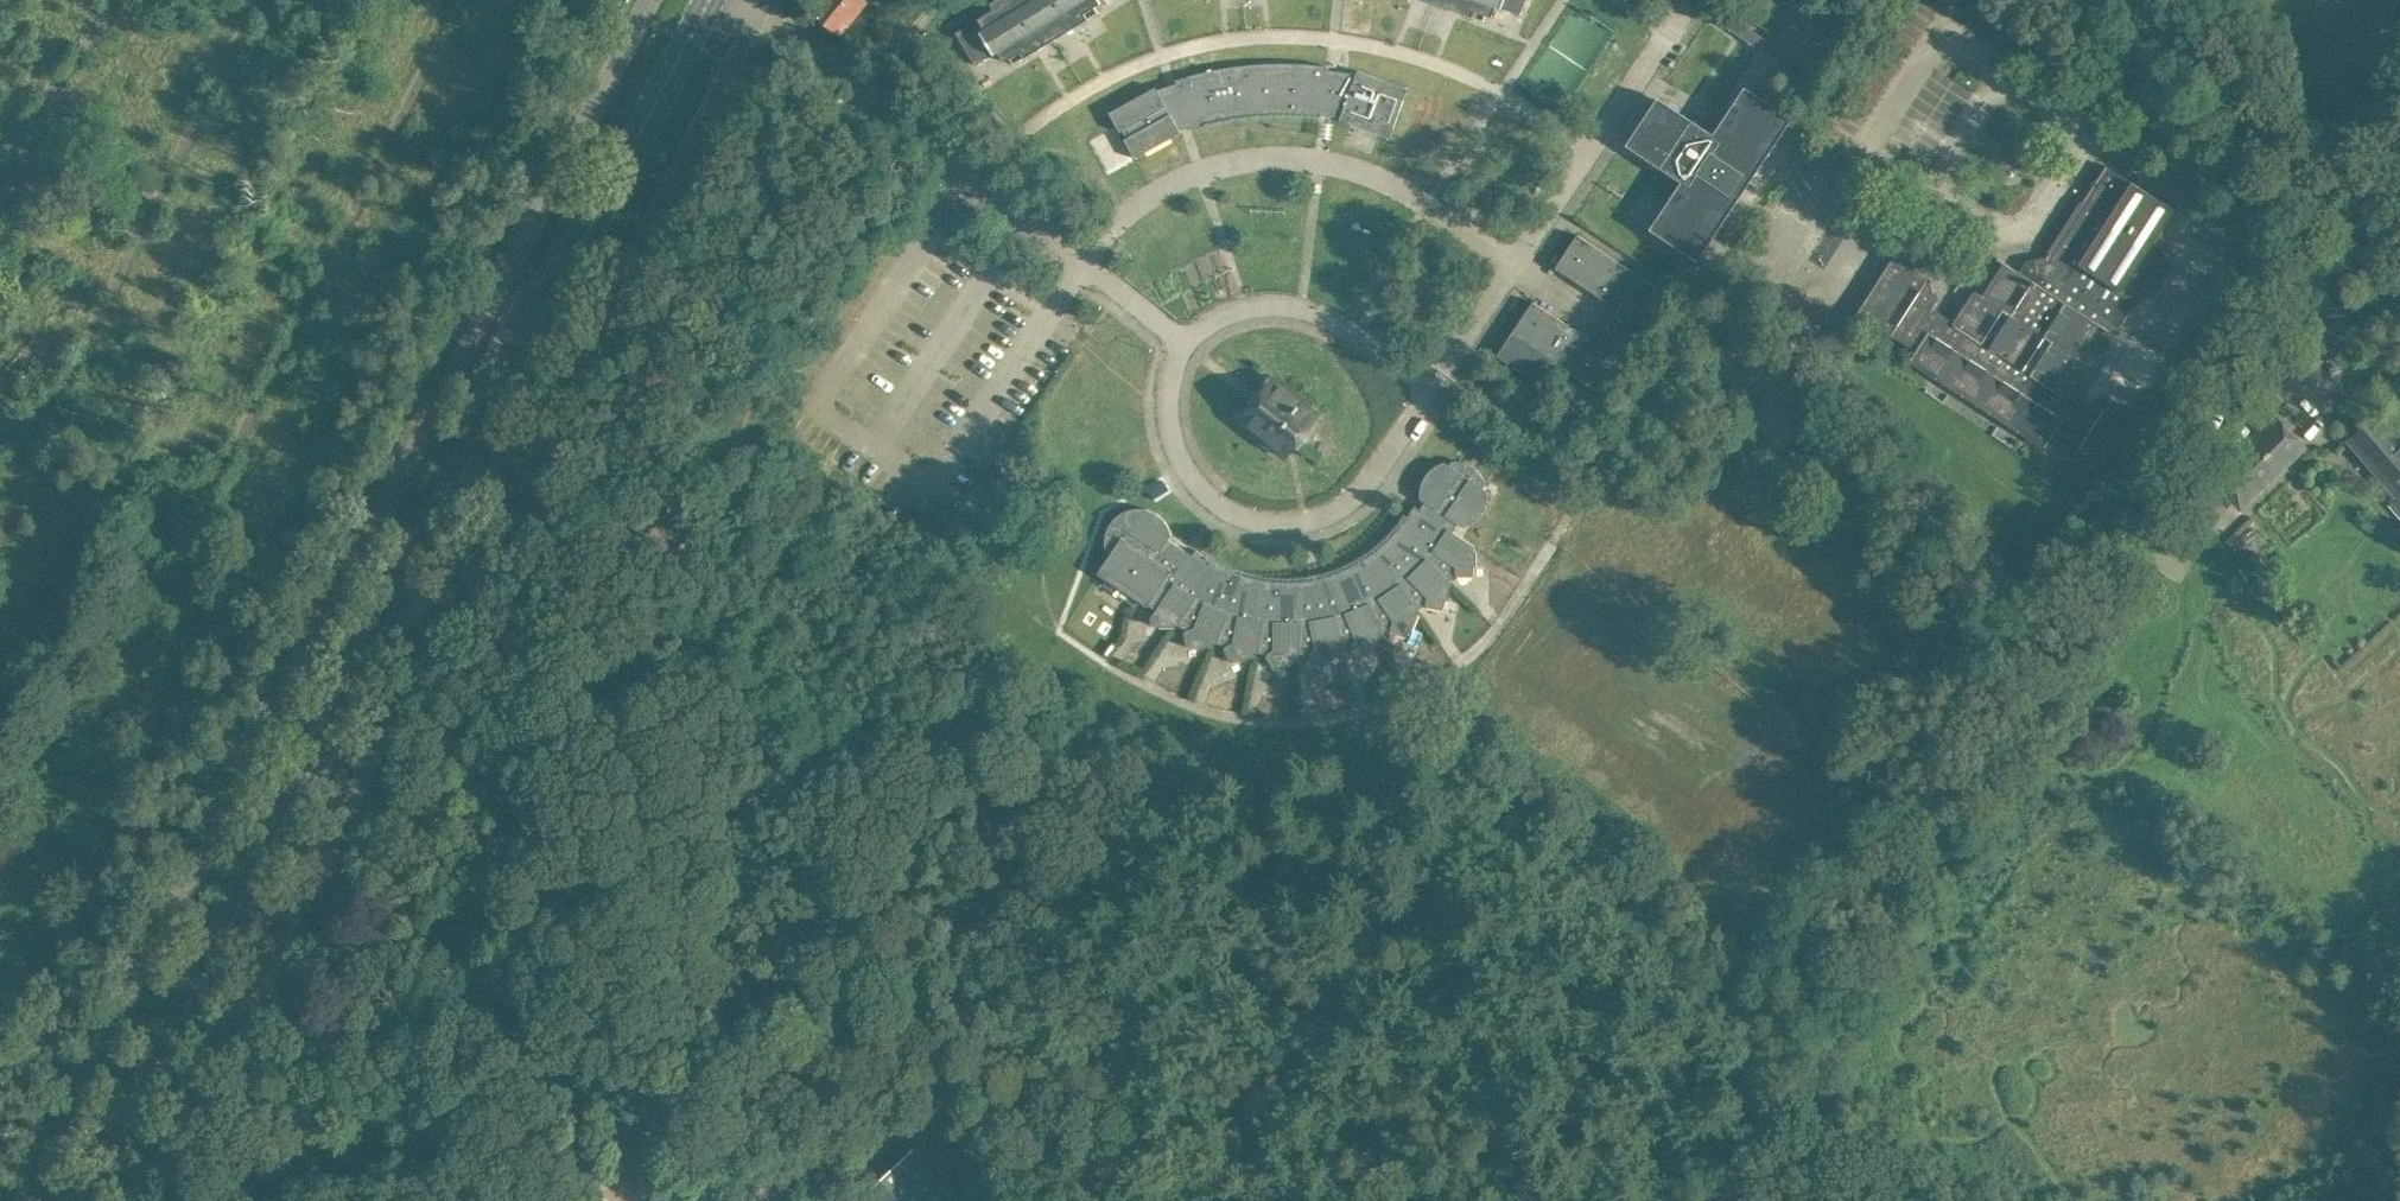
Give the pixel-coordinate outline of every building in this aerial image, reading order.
[(865,0),(829,0),(817,16),(840,33),(865,0)] [(902,12),(913,0),(887,0),(902,12)] [(980,9),(984,15),(956,32),(976,64),(998,51),(1005,61),(1010,58),(1014,64),(1099,12),(1095,6),(1100,3),(1099,0),(995,0),(980,9)] [(1496,5),(1520,14),(1526,0),(1428,0),(1483,21),(1486,14),(1491,16),(1496,5)] [(1727,12),(1720,22),(1759,49),(1766,38),(1727,12)] [(1191,125),(1192,129),(1206,125),(1218,122),(1231,120),(1243,118),(1256,116),(1269,115),(1282,115),(1294,115),(1307,116),(1320,117),(1320,113),(1341,116),(1340,119),(1389,137),(1407,88),(1358,70),(1356,73),(1326,69),(1326,65),(1310,64),(1295,63),(1280,63),(1265,63),(1250,64),(1235,66),(1220,68),(1206,71),(1191,75),(1176,79),(1177,83),(1157,89),(1156,86),(1110,112),(1120,131),(1123,129),(1127,137),(1124,139),(1135,157),(1181,132),(1179,129),(1191,125)] [(1657,96),(1626,144),(1666,171),(1655,187),(1670,197),(1649,228),(1697,260),(1792,118),(1744,86),(1724,117),(1709,107),(1698,123),(1657,96)] [(1819,146),(1814,152),(1827,160),(1828,160),(1831,154),(1834,150),(1821,142),(1819,146)] [(1872,287),(1856,314),(1890,336),(1893,332),(1916,347),(1911,355),(2044,440),(2051,429),(2073,444),(2071,447),(2103,468),(2109,458),(2114,461),(2133,432),(2128,430),(2135,420),(2108,402),(2100,415),(2063,392),(2084,359),(2075,353),(2095,322),(2115,335),(2150,281),(2159,287),(2170,272),(2160,231),(2175,209),(2106,165),(2046,259),(2035,261),(2038,272),(2033,280),(1998,258),(1997,259),(2006,264),(1984,298),(1976,292),(1955,325),(1932,311),(1937,305),(1931,280),(1926,280),(1891,258),(1873,286),(1870,284),(1869,285),(1872,287)] [(1599,392),(1665,292),(1577,234),(1556,267),(1619,309),(1596,343),(1533,301),(1497,354),(1539,383),(1553,361),(1599,392)] [(1700,275),(1680,262),(1674,272),(1693,285),(1700,275)] [(14,378),(20,364),(0,355),(0,372),(14,378)] [(1236,421),(1285,459),(1321,413),(1270,373),(1267,372),(1264,373),(1261,375),(1259,377),(1258,380),(1258,383),(1260,386),(1262,388),(1265,390),(1249,406),(1247,404),(1244,404),(1241,403),(1238,405),(1236,407),(1234,409),(1233,412),(1233,415),(1234,418),(1236,421)] [(2364,457),(2398,495),(2394,498),(2399,505),(2399,439),(2378,414),(2349,439),(2364,457)] [(2305,447),(2274,415),(2211,474),(2234,498),(2255,479),(2261,487),(2288,463),(2305,447)] [(1113,518),(1110,523),(1106,531),(1105,538),(1105,543),(1106,548),(1112,551),(1097,572),(1147,606),(1151,602),(1157,609),(1150,620),(1178,624),(1186,630),(1188,646),(1219,641),(1225,645),(1231,661),(1242,657),(1243,659),(1261,650),(1267,653),(1276,668),(1303,653),(1310,653),(1322,663),(1330,659),(1332,660),(1345,647),(1351,645),(1365,654),(1371,646),(1374,647),(1384,628),(1390,626),(1407,635),(1411,624),(1414,624),(1419,607),(1426,602),(1442,607),(1445,597),(1448,597),(1452,576),(1457,572),(1473,573),(1473,563),(1476,562),(1474,544),(1452,530),(1457,522),(1462,525),(1466,525),(1473,520),(1477,517),(1481,512),(1485,501),(1487,496),(1486,488),(1482,485),(1485,481),(1483,478),(1478,469),(1470,462),(1457,459),(1453,459),(1446,463),(1444,461),(1436,464),(1429,469),(1426,473),(1423,478),(1420,491),(1419,495),(1420,497),(1423,501),(1418,508),(1416,506),(1397,533),(1389,541),(1369,558),(1350,568),(1333,575),(1322,579),(1291,582),(1278,581),(1265,579),(1248,574),(1236,570),(1221,564),(1195,548),(1193,554),(1170,536),(1171,532),(1170,527),(1167,522),(1161,516),(1155,511),(1150,509),(1142,507),(1135,507),(1127,509),(1119,512),(1113,518)] [(864,1200),(964,1200),(917,1151),(864,1200)] [(662,1200),(689,1200),(668,1190),(662,1200)]
